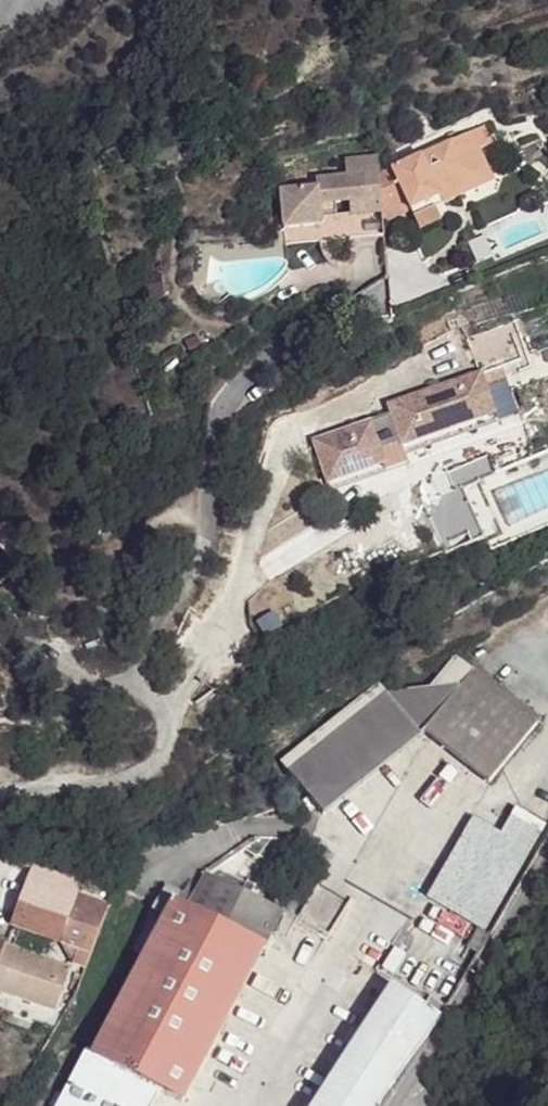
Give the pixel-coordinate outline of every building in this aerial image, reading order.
[(382,179),(385,225),(413,212),(444,198),(447,205),(473,194),(487,168),(478,151),(493,144),(486,129),(381,176),(382,179)] [(322,184),(382,179),(381,176),(380,158),(348,161),(349,176),(321,178),(322,184)] [(487,168),(473,194),(494,184),(487,168)] [(284,230),(329,226),(331,242),(386,238),(385,225),(382,179),(322,184),(322,190),(281,194),(284,230)] [(444,198),(413,212),(416,220),(447,205),(444,198)] [(472,341),(480,359),(491,354),(493,362),(521,351),(511,325),(472,341)] [(493,362),(491,354),(480,359),(483,366),(493,362)] [(483,366),(388,405),(391,413),(396,424),(404,442),(498,403),(483,366)] [(382,461),(328,484),(334,498),(412,465),(407,451),(501,413),(498,403),(404,442),(396,424),(371,434),(382,461)] [(312,445),(328,484),(382,461),(371,434),(396,424),(391,413),(312,445)] [(446,471),(453,487),(455,491),(496,474),(488,454),(446,471)] [(445,555),(475,542),(455,491),(453,487),(423,500),(445,555)] [(320,814),(420,733),(484,787),(536,722),(474,669),(461,685),(383,693),(285,771),(320,814)] [(484,802),(428,898),(484,931),(539,834),(484,802)] [(36,857),(11,923),(60,942),(78,949),(73,965),(86,970),(113,886),(36,857)] [(206,874),(187,909),(264,949),(284,914),(206,874)] [(95,1056),(93,1060),(162,1095),(181,1104),(264,949),(187,909),(175,903),(95,1056)] [(478,953),(489,934),(479,929),(468,947),(478,953)] [(52,1016),(66,974),(3,950),(6,943),(0,941),(0,995),(52,1016)] [(78,949),(60,942),(73,965),(78,949)] [(394,986),(376,1014),(381,1017),(398,989),(394,986)] [(387,1067),(400,1076),(440,1020),(424,1008),(398,989),(381,1017),(396,1026),(381,1050),(394,1058),(387,1067)] [(446,1007),(431,999),(424,1008),(440,1020),(446,1007)] [(317,1105),(323,1105),(337,1085),(381,1017),(376,1014),(333,1082),(317,1105)] [(372,1105),(379,1105),(400,1076),(387,1067),(394,1058),(381,1050),(396,1026),(381,1017),(337,1085),(372,1105)] [(162,1095),(93,1060),(85,1055),(59,1105),(156,1105),(162,1095)] [(323,1105),(372,1105),(337,1085),(323,1105)]
